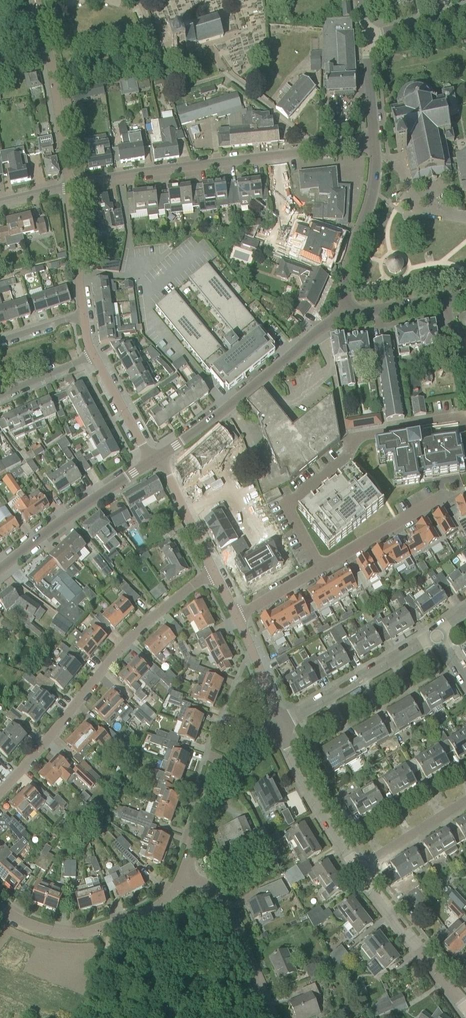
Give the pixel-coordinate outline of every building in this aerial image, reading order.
[(351,17),(349,3),(341,4),(343,18),(351,17)] [(217,18),(189,26),(179,29),(181,33),(171,36),(168,35),(167,37),(170,38),(173,47),(171,50),(173,51),(174,50),(176,51),(178,50),(178,49),(178,48),(185,45),(186,48),(223,36),(217,18)] [(321,64),(321,70),(325,69),(326,85),(326,95),(335,94),(335,96),(335,97),(354,96),(354,95),(354,93),(356,93),(354,55),(352,19),(342,19),(323,20),(322,30),(322,51),(322,58),(321,64)] [(42,86),(39,72),(25,75),(28,89),(42,86)] [(153,77),(155,86),(163,84),(162,76),(153,77)] [(140,89),(150,88),(149,77),(138,79),(140,89)] [(281,102),(276,109),(288,119),(315,87),(303,77),(292,89),(287,85),(280,93),(282,95),(278,99),(281,102)] [(136,78),(119,82),(121,92),(138,90),(136,78)] [(397,108),(390,109),(394,127),(392,127),(393,135),(396,135),(397,143),(395,143),(397,153),(406,151),(411,176),(450,168),(450,164),(457,163),(456,158),(449,159),(445,142),(454,141),(452,132),(450,132),(449,124),(450,123),(449,116),(458,114),(453,91),(442,93),(443,99),(437,100),(436,99),(436,97),(435,96),(435,95),(434,94),(433,92),(432,91),(431,90),(430,89),(429,89),(428,88),(427,87),(426,86),(425,86),(423,85),(422,85),(421,85),(419,85),(418,84),(417,84),(415,84),(414,85),(413,85),(411,85),(410,86),(409,86),(407,87),(406,88),(405,88),(404,89),(403,90),(402,91),(401,92),(401,93),(400,94),(400,95),(399,96),(399,97),(398,98),(398,99),(398,100),(397,101),(397,102),(397,103),(397,104),(397,105),(397,107),(397,108)] [(100,85),(83,89),(85,97),(102,93),(100,85)] [(216,91),(214,86),(200,89),(202,95),(216,91)] [(231,118),(234,117),(243,114),(237,93),(184,109),(183,106),(176,108),(181,125),(217,114),(218,118),(230,114),(231,118)] [(246,113),(247,115),(242,116),(243,127),(244,131),(244,132),(273,129),(272,119),(269,120),(268,115),(260,116),(260,114),(254,115),(254,112),(246,113)] [(173,118),(158,121),(163,151),(161,152),(163,160),(179,157),(176,143),(176,144),(173,131),(177,130),(173,118)] [(161,152),(163,151),(158,121),(151,123),(153,136),(150,136),(154,162),(163,160),(161,152)] [(122,125),(120,125),(122,136),(123,136),(128,135),(126,122),(121,123),(122,125)] [(219,135),(218,136),(219,149),(231,147),(231,148),(279,143),(277,129),(273,129),(244,132),(244,131),(243,127),(218,130),(218,131),(219,135)] [(122,136),(124,148),(118,149),(121,164),(133,162),(130,147),(128,135),(123,136),(122,136)] [(51,137),(37,139),(40,151),(40,154),(43,153),(47,177),(59,175),(56,160),(52,161),(51,154),(54,153),(52,146),(53,145),(51,137)] [(87,156),(88,163),(89,170),(100,168),(101,168),(106,167),(113,166),(110,152),(109,152),(108,150),(110,150),(108,142),(107,142),(88,145),(85,146),(86,154),(88,154),(88,156),(87,156)] [(142,145),(130,147),(133,162),(144,160),(143,150),(142,145)] [(31,180),(29,173),(26,156),(8,160),(10,172),(8,173),(11,184),(31,180)] [(456,158),(457,163),(462,192),(465,191),(465,156),(456,158)] [(344,203),(345,191),(338,191),(335,169),(298,173),(300,192),(309,191),(309,195),(314,196),(313,220),(322,221),(322,220),(343,221),(344,207),(345,208),(345,203),(344,203)] [(260,180),(249,181),(251,200),(262,199),(262,202),(268,201),(267,185),(261,186),(260,180)] [(238,189),(232,189),(234,205),(240,204),(240,206),(242,207),(252,206),(251,200),(249,181),(237,183),(238,189)] [(225,182),(214,183),(216,202),(217,208),(227,206),(234,205),(232,189),(226,190),(225,182)] [(203,190),(197,191),(199,207),(200,212),(217,210),(217,208),(216,202),(214,183),(202,185),(203,190)] [(190,186),(179,187),(182,213),(193,212),(192,208),(199,207),(197,191),(191,192),(190,186)] [(168,195),(162,195),(164,211),(171,211),(171,215),(182,213),(179,187),(167,189),(168,195)] [(164,211),(162,195),(156,196),(156,190),(144,192),(146,210),(147,218),(158,216),(158,212),(164,211)] [(146,210),(144,192),(133,193),(133,199),(127,200),(129,216),(136,215),(136,212),(146,210)] [(108,230),(124,227),(121,210),(113,212),(112,205),(109,206),(107,196),(94,199),(97,214),(105,213),(108,230)] [(38,232),(39,235),(46,233),(43,220),(32,222),(30,216),(18,219),(22,235),(38,232)] [(18,219),(7,221),(8,228),(0,230),(0,244),(7,243),(8,246),(24,243),(22,235),(18,219)] [(285,225),(276,249),(321,269),(322,265),(329,267),(331,262),(333,263),(336,254),(336,255),(339,247),(339,245),(342,237),(338,236),(330,233),(329,232),(328,232),(310,226),(308,231),(296,227),(295,229),(285,225)] [(232,230),(251,238),(255,227),(232,230)] [(245,239),(243,246),(248,248),(251,240),(245,239)] [(312,270),(291,262),(282,259),(276,276),(287,280),(289,272),(301,276),(300,279),(302,286),(301,290),(302,292),(298,301),(302,303),(295,311),(303,317),(311,307),(314,308),(328,277),(319,273),(312,270)] [(386,259),(385,273),(402,274),(403,260),(386,259)] [(121,263),(112,262),(102,261),(102,271),(119,273),(121,263)] [(174,291),(156,306),(165,318),(174,329),(184,340),(193,351),(202,362),(210,373),(211,374),(219,383),(223,388),(226,386),(229,390),(242,379),(245,376),(250,372),(254,369),(275,352),(272,348),(274,347),(275,346),(271,342),(262,330),(253,320),(244,309),(235,298),(226,287),(217,276),(207,264),(189,279),(242,343),(244,346),(243,346),(241,348),(239,345),(233,338),(225,344),(231,352),(229,353),(231,356),(230,357),(229,358),(227,355),(174,291)] [(107,280),(103,281),(93,282),(94,295),(109,293),(107,280)] [(66,287),(54,291),(59,306),(71,302),(66,287)] [(59,306),(54,291),(43,295),(48,310),(59,306)] [(110,305),(109,293),(94,295),(96,307),(110,305)] [(48,310),(43,295),(31,298),(33,304),(36,314),(48,310)] [(30,315),(27,306),(25,300),(14,304),(19,319),(30,315)] [(19,319),(14,304),(3,308),(7,323),(19,319)] [(110,305),(96,307),(98,319),(112,317),(110,305)] [(112,317),(98,319),(99,331),(119,329),(121,328),(119,316),(112,317)] [(419,327),(395,331),(399,356),(409,354),(408,350),(418,348),(424,385),(431,384),(431,381),(432,381),(431,373),(430,374),(428,366),(430,366),(428,358),(427,359),(426,351),(439,348),(435,324),(428,325),(428,324),(426,322),(421,323),(419,325),(419,327)] [(119,329),(99,331),(101,344),(110,343),(113,349),(124,343),(121,339),(120,335),(135,333),(134,327),(121,328),(119,329)] [(350,359),(360,358),(361,365),(371,363),(367,335),(349,338),(344,339),(343,339),(345,353),(346,352),(346,357),(347,360),(350,359)] [(343,337),(330,339),(334,362),(341,361),(342,369),(340,369),(342,376),(345,375),(346,376),(349,376),(351,386),(354,386),(350,359),(347,360),(346,357),(346,352),(345,353),(343,339),(344,339),(343,337)] [(134,339),(124,343),(113,349),(121,364),(137,355),(141,353),(140,351),(137,350),(135,351),(131,345),(135,343),(134,339)] [(391,342),(391,339),(373,342),(373,345),(371,346),(372,352),(375,352),(386,421),(404,418),(392,349),(395,349),(394,342),(391,342)] [(137,355),(121,364),(127,375),(143,366),(137,355)] [(182,358),(171,365),(176,372),(187,364),(182,358)] [(163,368),(167,366),(160,359),(156,362),(163,368)] [(143,366),(127,375),(132,385),(149,376),(153,374),(147,363),(143,366)] [(167,366),(163,368),(170,376),(173,373),(167,366)] [(175,374),(167,380),(170,384),(178,378),(175,374)] [(190,377),(193,382),(187,386),(198,401),(208,394),(194,374),(190,377)] [(149,376),(132,385),(138,396),(154,387),(159,384),(157,379),(153,381),(153,382),(152,382),(149,376)] [(167,380),(160,385),(160,386),(163,389),(170,384),(167,380)] [(82,384),(66,393),(66,392),(56,396),(57,398),(59,403),(68,398),(72,405),(88,396),(82,384)] [(187,386),(178,393),(188,408),(198,401),(187,386)] [(155,388),(148,394),(152,398),(159,393),(155,388)] [(178,393),(168,400),(179,415),(188,408),(178,393)] [(148,394),(139,400),(140,400),(143,405),(152,398),(148,394)] [(88,396),(72,405),(78,416),(94,408),(88,396)] [(57,398),(51,401),(57,412),(62,410),(59,403),(57,398)] [(423,398),(412,400),(414,416),(426,414),(423,398)] [(464,398),(454,400),(455,408),(465,406),(464,398)] [(37,404),(44,421),(56,416),(48,399),(48,400),(38,404),(37,404)] [(179,415),(168,400),(158,407),(169,422),(179,415)] [(26,408),(26,409),(36,431),(41,428),(38,423),(44,421),(37,404),(27,409),(26,408)] [(158,407),(156,409),(148,414),(151,418),(154,423),(159,429),(169,422),(158,407)] [(101,419),(94,408),(78,416),(84,428),(101,419)] [(15,413),(25,436),(36,431),(26,409),(15,414),(15,413)] [(62,410),(57,412),(59,419),(65,417),(62,410)] [(4,418),(11,435),(15,440),(25,436),(15,413),(15,414),(4,418)] [(380,415),(361,418),(362,428),(382,425),(380,415)] [(151,418),(144,423),(147,429),(154,423),(151,418)] [(107,430),(101,419),(84,428),(91,439),(107,430)] [(432,436),(459,434),(459,424),(431,427),(432,436)] [(221,429),(200,448),(175,470),(182,486),(233,443),(238,439),(226,425),(221,429)] [(107,430),(91,439),(97,451),(113,442),(107,430)] [(60,432),(52,438),(54,441),(62,436),(60,432)] [(389,441),(375,444),(378,458),(383,457),(384,462),(393,460),(396,480),(402,479),(403,485),(419,483),(418,474),(423,473),(424,476),(432,475),(432,474),(431,471),(438,470),(438,473),(438,474),(439,474),(459,470),(458,465),(465,464),(462,450),(459,451),(457,438),(431,442),(431,444),(420,446),(419,438),(408,439),(408,437),(389,440),(389,441)] [(54,441),(52,438),(44,443),(46,447),(54,441)] [(61,440),(67,448),(70,446),(65,438),(61,440)] [(67,448),(61,440),(56,444),(63,454),(67,460),(72,457),(67,448)] [(113,442),(97,451),(91,454),(94,460),(100,456),(103,462),(119,454),(113,442)] [(41,448),(33,454),(36,457),(44,452),(41,448)] [(31,451),(27,454),(24,450),(19,453),(26,463),(32,460),(36,457),(33,454),(31,451)] [(78,461),(83,458),(79,452),(74,456),(78,461)] [(6,470),(21,462),(16,455),(1,463),(3,466),(6,470)] [(90,469),(83,458),(78,461),(85,472),(90,469)] [(32,460),(26,463),(34,473),(38,470),(32,460)] [(34,473),(26,463),(20,468),(27,478),(34,473)] [(81,480),(75,472),(71,465),(59,472),(70,488),(81,480)] [(298,509),(301,512),(310,524),(311,524),(313,527),(311,528),(312,529),(314,530),(325,545),(328,549),(329,550),(334,545),(347,535),(351,532),(352,531),(361,523),(365,520),(378,510),(384,505),(383,505),(380,501),(368,486),(367,485),(366,484),(365,485),(362,482),(363,482),(353,470),(350,467),(345,471),(338,477),(338,476),(337,477),(341,481),(337,484),(336,482),(329,488),(327,486),(322,491),(323,492),(316,498),(318,500),(314,503),(311,498),(310,499),(301,507),(299,508),(298,509)] [(59,472),(54,476),(51,471),(45,475),(53,487),(59,495),(70,488),(59,472)] [(10,476),(3,481),(15,497),(17,495),(18,496),(22,502),(11,510),(15,516),(19,513),(26,523),(38,515),(26,499),(27,499),(17,486),(10,476)] [(166,497),(155,477),(122,496),(140,527),(151,520),(151,519),(153,518),(151,516),(149,517),(142,503),(154,496),(158,502),(166,497)] [(281,496),(277,489),(263,496),(267,504),(281,496)] [(27,499),(26,499),(38,515),(49,506),(38,491),(27,499)] [(454,518),(462,531),(465,538),(465,500),(456,503),(460,515),(454,518)] [(214,517),(205,522),(210,532),(209,532),(210,532),(226,523),(221,513),(226,510),(223,505),(211,512),(214,517)] [(12,517),(6,509),(0,513),(0,526),(7,536),(19,528),(12,517)] [(444,512),(433,519),(438,527),(446,540),(462,531),(454,518),(449,521),(444,512)] [(91,520),(91,521),(92,522),(115,550),(120,545),(114,538),(117,535),(100,514),(94,519),(93,520),(91,520)] [(89,523),(83,528),(89,536),(92,540),(97,536),(104,545),(110,554),(115,550),(92,522),(91,521),(90,522),(89,523)] [(417,528),(417,529),(429,550),(446,540),(438,527),(432,531),(427,522),(417,528)] [(168,534),(163,537),(166,542),(169,541),(171,539),(184,529),(180,523),(166,531),(168,534)] [(226,523),(210,532),(215,542),(232,532),(226,523)] [(429,550),(417,529),(407,535),(412,543),(406,546),(414,559),(429,550)] [(232,532),(215,542),(216,542),(221,551),(231,546),(233,551),(246,544),(243,539),(237,542),(232,532)] [(73,535),(64,544),(76,557),(78,559),(81,562),(90,554),(85,548),(80,543),(73,535)] [(166,542),(162,545),(165,550),(162,551),(171,567),(162,574),(165,579),(168,582),(176,576),(176,577),(188,570),(174,545),(171,546),(169,541),(166,542)] [(244,558),(235,563),(242,576),(247,586),(273,571),(273,572),(283,566),(276,553),(271,543),(245,558),(244,558)] [(383,548),(394,568),(393,568),(395,570),(404,565),(407,570),(414,566),(403,548),(398,551),(393,543),(383,549),(383,548)] [(76,557),(64,544),(49,558),(64,573),(70,580),(79,572),(72,565),(78,559),(76,557)] [(246,544),(233,551),(237,557),(249,550),(246,544)] [(367,558),(379,579),(386,575),(385,573),(393,568),(394,568),(383,548),(372,554),(377,563),(372,566),(367,557),(367,558)] [(141,562),(145,559),(146,560),(150,558),(147,553),(138,558),(141,562)] [(105,555),(102,557),(109,567),(112,564),(110,561),(106,556),(105,555)] [(102,572),(108,568),(98,556),(93,560),(102,572)] [(361,572),(356,576),(357,578),(362,585),(364,590),(380,581),(379,579),(367,558),(365,559),(364,557),(358,561),(358,562),(356,564),(361,572)] [(64,573),(49,558),(28,578),(36,586),(35,587),(43,596),(50,602),(54,599),(64,610),(59,615),(75,626),(85,615),(76,608),(71,604),(82,593),(70,580),(64,573)] [(458,573),(465,584),(465,567),(458,573)] [(346,571),(336,577),(347,595),(357,589),(356,589),(362,585),(357,578),(352,581),(346,571)] [(447,581),(441,573),(436,577),(445,589),(450,586),(456,594),(465,586),(465,584),(458,573),(447,581)] [(162,574),(157,577),(160,582),(165,579),(162,574)] [(119,577),(113,583),(123,592),(123,593),(129,587),(119,577)] [(327,581),(327,582),(339,602),(348,597),(347,595),(336,577),(328,582),(327,581)] [(429,588),(432,592),(426,596),(435,609),(446,601),(440,593),(445,589),(436,577),(431,580),(434,584),(429,588)] [(327,582),(317,587),(330,608),(339,602),(327,582)] [(314,603),(309,606),(314,614),(318,611),(320,613),(330,608),(317,587),(317,588),(308,594),(314,603)] [(3,593),(0,596),(0,604),(2,607),(7,612),(10,609),(12,612),(24,620),(27,615),(33,619),(35,616),(41,608),(25,597),(20,601),(10,588),(3,593)] [(87,597),(91,602),(94,604),(98,600),(87,588),(83,593),(87,597)] [(155,589),(149,593),(156,601),(161,597),(155,589)] [(123,593),(123,592),(118,596),(121,600),(112,609),(123,620),(133,611),(128,606),(132,602),(123,593)] [(404,601),(400,593),(389,599),(391,603),(396,600),(400,607),(406,604),(404,601)] [(410,596),(404,601),(406,604),(412,613),(417,622),(418,622),(415,617),(421,614),(424,617),(435,609),(426,596),(416,603),(410,596)] [(299,599),(289,605),(300,622),(309,617),(299,599)] [(193,622),(208,614),(202,603),(188,610),(187,608),(181,611),(185,619),(190,616),(193,622)] [(289,605),(280,610),(290,628),(291,630),(301,624),(300,622),(289,605)] [(103,618),(100,614),(99,614),(94,618),(95,619),(105,628),(106,629),(110,625),(114,629),(123,620),(112,609),(103,618)] [(280,610),(271,615),(281,633),(290,628),(280,610)] [(372,620),(368,611),(362,614),(368,625),(374,622),(372,620)] [(413,627),(408,618),(404,611),(393,618),(402,633),(413,627)] [(214,626),(208,614),(193,622),(199,634),(196,636),(199,641),(212,634),(209,629),(214,626)] [(266,641),(271,639),(274,643),(284,637),(281,633),(271,615),(260,621),(267,631),(262,634),(266,641)] [(380,615),(372,620),(374,622),(383,638),(388,635),(391,640),(402,633),(393,618),(384,623),(380,615)] [(65,638),(73,627),(58,616),(50,627),(65,638)] [(93,628),(90,632),(87,629),(82,635),(85,638),(98,648),(106,638),(100,634),(105,628),(95,619),(90,625),(93,628)] [(4,620),(1,625),(11,632),(14,627),(4,620)] [(32,622),(28,628),(29,629),(39,638),(44,632),(32,622)] [(174,622),(170,626),(178,635),(182,630),(174,622)] [(335,629),(341,640),(346,637),(340,626),(335,629)] [(164,628),(154,637),(165,649),(175,640),(164,628)] [(341,640),(335,629),(329,632),(336,643),(341,640)] [(372,630),(361,636),(370,652),(381,646),(372,630)] [(76,641),(69,650),(75,654),(80,659),(84,654),(89,658),(98,648),(85,638),(82,635),(79,633),(74,640),(76,641)] [(212,634),(199,641),(199,642),(203,640),(211,656),(226,648),(220,637),(214,639),(212,634)] [(370,652),(361,636),(350,643),(359,659),(370,652)] [(165,649),(154,637),(144,646),(156,658),(160,663),(164,658),(160,654),(165,649)] [(188,653),(185,648),(182,642),(176,645),(185,660),(190,657),(188,653)] [(63,663),(58,669),(72,680),(80,669),(70,660),(75,654),(69,650),(63,645),(59,650),(63,653),(58,659),(63,663)] [(349,665),(344,656),(337,645),(326,651),(329,655),(338,671),(349,665)] [(226,648),(211,656),(217,667),(218,667),(221,673),(230,668),(227,662),(232,659),(226,648)] [(338,671),(329,655),(318,661),(316,658),(311,661),(319,675),(324,673),(327,677),(338,671)] [(286,656),(284,656),(276,661),(279,667),(289,662),(286,656)] [(201,661),(190,657),(188,663),(199,667),(201,661)] [(137,660),(128,669),(144,684),(153,675),(137,660)] [(301,667),(303,670),(297,674),(306,690),(317,683),(314,678),(319,675),(311,661),(310,660),(301,664),(301,667)] [(187,665),(186,669),(202,675),(197,686),(218,694),(223,682),(207,676),(207,678),(205,677),(205,676),(203,675),(205,669),(199,667),(188,663),(187,665)] [(40,674),(36,679),(47,688),(52,682),(63,691),(72,680),(58,669),(53,676),(48,672),(44,678),(40,674)] [(128,669),(119,678),(126,685),(135,694),(141,701),(146,696),(141,691),(146,686),(144,684),(128,669)] [(175,684),(173,683),(165,675),(160,671),(156,675),(170,689),(175,684)] [(165,675),(173,683),(178,679),(169,671),(165,675)] [(297,674),(294,676),(286,681),(295,696),(306,690),(297,674)] [(32,693),(26,699),(31,703),(45,714),(53,703),(43,694),(47,688),(36,679),(32,684),(36,687),(32,693)] [(442,681),(431,687),(442,705),(453,699),(454,701),(460,698),(453,687),(448,690),(442,681)] [(193,692),(194,692),(192,698),(195,699),(194,700),(196,700),(197,700),(198,700),(213,706),(218,694),(197,686),(196,686),(193,692)] [(442,705),(431,687),(420,694),(425,703),(420,706),(427,717),(432,714),(431,712),(436,709),(438,712),(444,708),(442,705)] [(170,697),(181,701),(183,695),(172,691),(170,697)] [(123,704),(111,692),(102,702),(118,717),(123,713),(126,715),(132,710),(127,706),(126,707),(123,704)] [(191,705),(181,701),(170,697),(168,703),(183,708),(178,722),(183,724),(199,730),(203,718),(188,712),(191,705)] [(410,700),(398,706),(408,722),(414,719),(415,721),(420,718),(421,720),(427,717),(420,706),(415,709),(410,700)] [(118,717),(102,702),(93,711),(105,723),(105,722),(110,727),(118,717)] [(12,708),(9,713),(20,722),(25,716),(36,725),(45,714),(31,703),(26,710),(21,706),(16,711),(12,708)] [(145,704),(143,706),(140,709),(150,719),(153,721),(156,715),(145,704)] [(398,706),(387,713),(393,722),(387,725),(394,736),(399,733),(410,727),(409,725),(408,722),(398,706)] [(140,709),(135,715),(134,716),(142,724),(144,722),(149,727),(153,721),(150,719),(140,709)] [(9,730),(3,736),(16,748),(26,737),(15,728),(20,722),(9,713),(5,717),(9,720),(4,726),(9,730)] [(377,719),(366,726),(375,742),(382,738),(383,740),(387,738),(388,740),(394,736),(387,725),(382,728),(377,719)] [(199,730),(183,724),(179,736),(194,742),(199,730)] [(84,725),(75,735),(92,750),(97,744),(104,751),(108,748),(109,747),(111,744),(113,742),(105,734),(97,726),(92,732),(84,725)] [(359,740),(354,743),(361,756),(367,752),(365,750),(370,748),(368,746),(375,742),(366,726),(354,732),(359,740)] [(434,730),(438,737),(442,742),(448,754),(454,751),(459,760),(465,756),(465,746),(461,737),(454,741),(453,739),(449,741),(440,726),(434,730)] [(158,731),(156,737),(160,738),(167,741),(169,735),(158,731)] [(7,758),(16,748),(3,736),(0,733),(0,752),(7,758)] [(92,750),(75,735),(67,744),(78,755),(83,759),(92,750)] [(113,742),(122,750),(131,759),(136,751),(128,744),(126,745),(118,737),(113,742)] [(344,738),(333,745),(345,765),(345,766),(357,759),(357,758),(361,756),(354,743),(348,746),(344,738)] [(434,752),(428,756),(437,773),(449,766),(443,757),(448,754),(442,742),(436,745),(437,748),(433,750),(434,752)] [(345,765),(333,745),(322,751),(327,761),(322,764),(328,775),(333,772),(334,773),(339,770),(339,769),(345,765)] [(184,769),(189,757),(168,750),(164,762),(184,769)] [(414,758),(409,761),(416,773),(421,770),(426,779),(437,773),(428,756),(421,760),(420,758),(416,760),(414,758)] [(69,769),(57,757),(48,767),(60,778),(69,786),(77,777),(91,790),(96,784),(86,774),(79,767),(73,773),(69,769)] [(401,771),(395,775),(405,792),(416,785),(411,776),(416,773),(409,761),(403,764),(404,766),(400,769),(401,771)] [(150,771),(148,779),(168,786),(168,785),(165,784),(168,777),(180,782),(184,769),(164,762),(159,774),(150,771)] [(60,778),(48,767),(39,776),(51,787),(60,778)] [(86,774),(96,784),(101,779),(91,769),(86,774)] [(382,777),(376,781),(383,792),(388,789),(393,798),(405,792),(395,775),(388,778),(387,776),(383,779),(382,777)] [(168,786),(148,779),(147,779),(151,780),(148,788),(154,790),(152,795),(156,797),(154,803),(175,811),(179,798),(165,793),(168,786)] [(266,782),(254,788),(254,789),(257,787),(257,789),(256,789),(264,804),(263,805),(262,804),(266,813),(283,804),(286,803),(281,793),(279,794),(278,795),(274,788),(276,787),(272,779),(268,781),(267,780),(266,781),(266,782)] [(376,781),(360,790),(372,811),(383,804),(378,795),(383,792),(376,781)] [(28,788),(19,797),(34,811),(36,813),(42,806),(47,808),(48,807),(53,811),(58,805),(53,800),(46,793),(40,799),(36,795),(28,788)] [(40,788),(37,791),(42,796),(45,793),(40,788)] [(348,795),(342,799),(350,812),(355,808),(361,818),(372,811),(360,790),(359,789),(354,792),(355,795),(350,798),(348,795)] [(53,800),(58,805),(64,810),(68,806),(57,796),(53,800)] [(34,811),(19,797),(11,807),(25,821),(34,811)] [(140,813),(124,808),(118,806),(116,812),(124,814),(138,820),(152,825),(154,817),(170,823),(175,811),(154,803),(150,815),(140,812),(140,813)] [(283,812),(281,813),(283,817),(288,827),(295,823),(290,813),(289,814),(285,816),(283,812)] [(138,820),(124,814),(122,820),(136,825),(138,820)] [(5,815),(1,819),(9,827),(11,825),(16,830),(21,826),(21,825),(12,817),(10,820),(5,815)] [(453,832),(460,843),(465,840),(465,818),(456,825),(459,829),(453,832)] [(1,819),(0,820),(0,827),(5,832),(9,827),(1,819)] [(220,831),(223,838),(218,840),(220,847),(226,845),(232,859),(256,848),(244,820),(220,831)] [(304,825),(295,830),(284,837),(288,844),(293,841),(298,848),(312,839),(304,825)] [(16,830),(16,831),(20,836),(26,830),(21,826),(16,830)] [(264,827),(259,830),(265,841),(270,838),(264,827)] [(145,831),(140,843),(144,844),(165,852),(169,839),(154,834),(145,831)] [(446,831),(435,838),(444,853),(447,858),(458,851),(455,846),(460,843),(453,832),(448,835),(446,831)] [(282,840),(278,833),(270,838),(265,841),(268,848),(282,840)] [(116,841),(127,851),(131,847),(121,836),(116,841)] [(444,853),(435,838),(424,845),(426,849),(421,852),(428,863),(433,860),(444,853)] [(27,844),(23,839),(14,847),(19,851),(27,844)] [(312,839),(298,848),(293,851),(301,864),(321,852),(312,839)] [(116,841),(113,844),(112,845),(122,855),(127,860),(131,856),(126,851),(127,851),(116,841)] [(144,844),(141,851),(139,856),(145,858),(160,864),(165,852),(144,844)] [(41,856),(35,866),(40,869),(47,858),(48,859),(49,857),(47,855),(48,853),(48,854),(51,849),(46,845),(40,855),(41,856)] [(1,859),(8,852),(3,846),(1,847),(0,846),(0,858),(1,859)] [(428,863),(421,852),(416,856),(413,851),(402,858),(412,874),(423,867),(423,866),(428,863)] [(0,869),(0,878),(5,883),(16,871),(20,866),(15,862),(17,860),(13,856),(8,852),(1,859),(5,864),(2,866),(0,869)] [(47,858),(40,869),(45,872),(55,857),(48,854),(48,853),(47,855),(49,857),(48,859),(47,858)] [(95,858),(91,860),(89,860),(94,873),(100,871),(95,858)] [(412,874),(402,858),(391,865),(394,869),(389,873),(396,884),(401,880),(412,874)] [(327,863),(319,868),(308,875),(312,882),(317,879),(322,885),(336,876),(327,863)] [(131,864),(121,869),(120,870),(132,892),(144,886),(136,872),(133,867),(131,864)] [(16,871),(5,883),(15,891),(21,884),(29,875),(32,873),(27,869),(25,871),(20,866),(16,871)] [(119,866),(107,872),(110,879),(113,884),(116,890),(121,898),(132,892),(120,870),(121,869),(119,866)] [(287,881),(301,873),(297,866),(283,874),(287,881)] [(301,873),(287,881),(291,888),(305,879),(301,873)] [(336,876),(322,885),(326,892),(321,895),(325,902),(345,889),(336,876)] [(100,888),(99,882),(97,879),(94,880),(91,878),(85,880),(86,886),(93,907),(105,904),(101,888),(100,888)] [(37,887),(35,893),(32,902),(44,907),(52,886),(40,881),(37,887)] [(261,899),(248,904),(255,920),(257,919),(258,921),(261,920),(260,918),(276,911),(271,900),(281,896),(282,898),(289,894),(282,881),(258,891),(261,899)] [(64,890),(52,886),(44,907),(56,911),(62,896),(61,896),(64,890)] [(86,886),(74,890),(76,896),(80,911),(93,907),(86,886)] [(416,889),(406,895),(407,896),(415,909),(426,902),(416,889)] [(449,897),(450,899),(452,901),(461,911),(465,906),(465,904),(455,892),(449,897)] [(352,899),(344,905),(334,913),(338,920),(341,920),(345,925),(362,912),(352,899)] [(450,899),(445,904),(449,908),(459,919),(464,915),(461,911),(452,901),(450,899)] [(310,922),(323,912),(319,906),(306,915),(310,922)] [(323,912),(310,922),(314,929),(332,916),(328,909),(323,912)] [(362,912),(345,925),(343,926),(353,939),(371,925),(362,912)] [(461,920),(450,930),(465,948),(465,925),(461,920)] [(450,930),(446,933),(439,939),(454,958),(465,948),(450,930)] [(371,961),(390,946),(389,946),(389,947),(379,934),(361,949),(371,961)] [(333,962),(346,952),(341,946),(329,955),(333,962)] [(390,946),(371,961),(381,974),(399,959),(389,947),(390,946)] [(287,951),(280,954),(271,958),(280,979),(296,972),(287,951)] [(346,952),(333,962),(337,969),(351,959),(346,952)] [(310,979),(321,975),(316,964),(305,968),(310,979)] [(367,995),(364,989),(365,988),(361,982),(348,989),(355,1001),(367,995)] [(299,999),(290,1003),(296,1017),(308,1017),(319,1013),(316,1006),(314,1000),(321,997),(315,984),(303,989),(306,996),(299,999)] [(406,1003),(403,996),(390,1002),(393,1008),(406,1003)]
